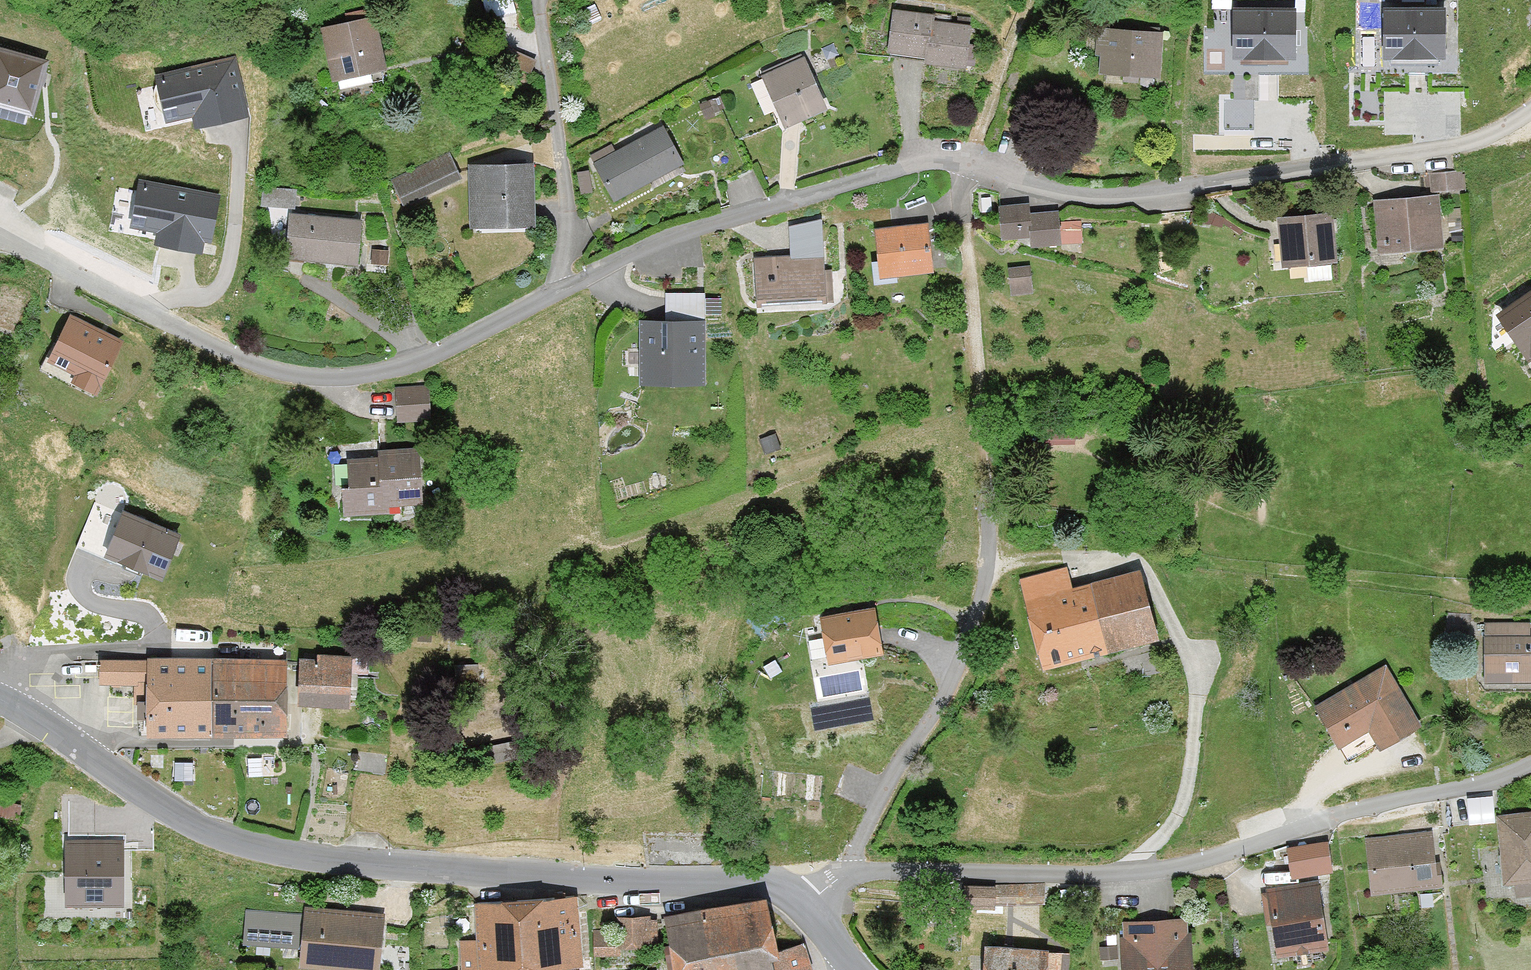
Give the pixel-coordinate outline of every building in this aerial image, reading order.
[(1297,9),(1232,8),(1232,59),(1296,60),(1297,9)] [(971,25),(933,21),(933,15),(893,11),(888,54),(926,58),(926,64),(966,68),(971,25)] [(1447,12),(1385,12),(1384,62),(1447,62),(1447,12)] [(375,17),(319,29),(331,81),(387,68),(375,17)] [(1163,33),(1101,29),(1099,75),(1161,78),(1163,33)] [(0,49),(0,107),(33,116),(47,62),(0,49)] [(826,109),(804,55),(762,73),(784,126),(826,109)] [(236,57),(154,76),(165,123),(193,117),(196,130),(250,117),(236,57)] [(614,201),(684,162),(661,120),(591,159),(614,201)] [(462,180),(449,152),(389,180),(402,207),(462,180)] [(470,228),(536,227),(534,163),(468,164),(470,228)] [(1456,172),(1425,172),(1425,192),(1456,192),(1456,172)] [(220,196),(138,180),(129,228),(157,233),(155,245),(202,253),(204,242),(211,243),(220,196)] [(1380,250),(1445,246),(1442,195),(1377,199),(1380,250)] [(998,206),(1000,234),(1033,232),(1034,242),(1062,240),(1059,209),(1035,211),(1035,204),(998,206)] [(1280,263),(1340,259),(1337,212),(1277,216),(1280,263)] [(303,262),(359,266),(362,218),(306,214),(303,262)] [(879,278),(935,274),(931,223),(875,227),(879,278)] [(755,302),(828,301),(827,240),(754,241),(755,302)] [(369,263),(391,265),(392,248),(371,246),(369,263)] [(1168,255),(1157,258),(1160,270),(1173,267),(1168,255)] [(1011,292),(1033,290),(1030,264),(1008,267),(1011,292)] [(1494,310),(1527,360),(1530,357),(1530,286),(1494,310)] [(666,293),(666,321),(641,321),(641,387),(706,387),(705,292),(666,293)] [(121,341),(70,316),(44,367),(94,393),(121,341)] [(397,422),(432,420),(430,385),(395,387),(397,422)] [(339,460),(342,517),(394,514),(393,505),(420,503),(417,447),(376,449),(377,457),(339,460)] [(182,532),(121,508),(103,554),(123,562),(121,567),(139,574),(141,569),(163,578),(182,532)] [(1140,565),(1073,585),(1066,562),(1016,577),(1022,600),(1042,667),(1159,634),(1140,565)] [(829,664),(885,654),(877,605),(821,614),(829,664)] [(1485,621),(1485,682),(1530,683),(1530,620),(1485,621)] [(298,654),(297,703),(349,705),(350,656),(298,654)] [(146,732),(213,732),(213,656),(99,656),(99,680),(146,680),(146,732)] [(213,656),(213,732),(286,732),(286,656),(213,656)] [(1385,663),(1317,703),(1343,745),(1370,729),(1382,749),(1423,725),(1385,663)] [(1469,792),(1471,816),(1494,814),(1493,791),(1469,792)] [(1497,815),(1504,884),(1530,881),(1530,811),(1497,815)] [(1364,835),(1369,892),(1441,886),(1436,828),(1364,835)] [(124,905),(123,839),(63,839),(63,905),(124,905)] [(1328,840),(1287,849),(1293,879),(1335,871),(1328,840)] [(1267,887),(1279,959),(1332,951),(1320,879),(1267,887)] [(989,903),(1047,903),(1048,881),(989,881),(989,903)] [(477,968),(477,969),(495,969),(583,965),(579,893),(473,899),(475,935),(459,935),(461,969),(477,968)] [(664,916),(675,969),(803,969),(812,966),(797,923),(772,931),(765,896),(664,916)] [(301,913),(246,909),(244,942),(300,946),(298,967),(345,969),(382,969),(385,913),(302,908),(301,913)] [(657,947),(657,913),(618,913),(618,947),(657,947)] [(1122,969),(1198,969),(1196,917),(1119,922),(1122,969)] [(983,969),(1049,969),(1051,948),(984,944),(983,969)] [(1118,944),(1097,945),(1098,961),(1118,961),(1118,944)]
